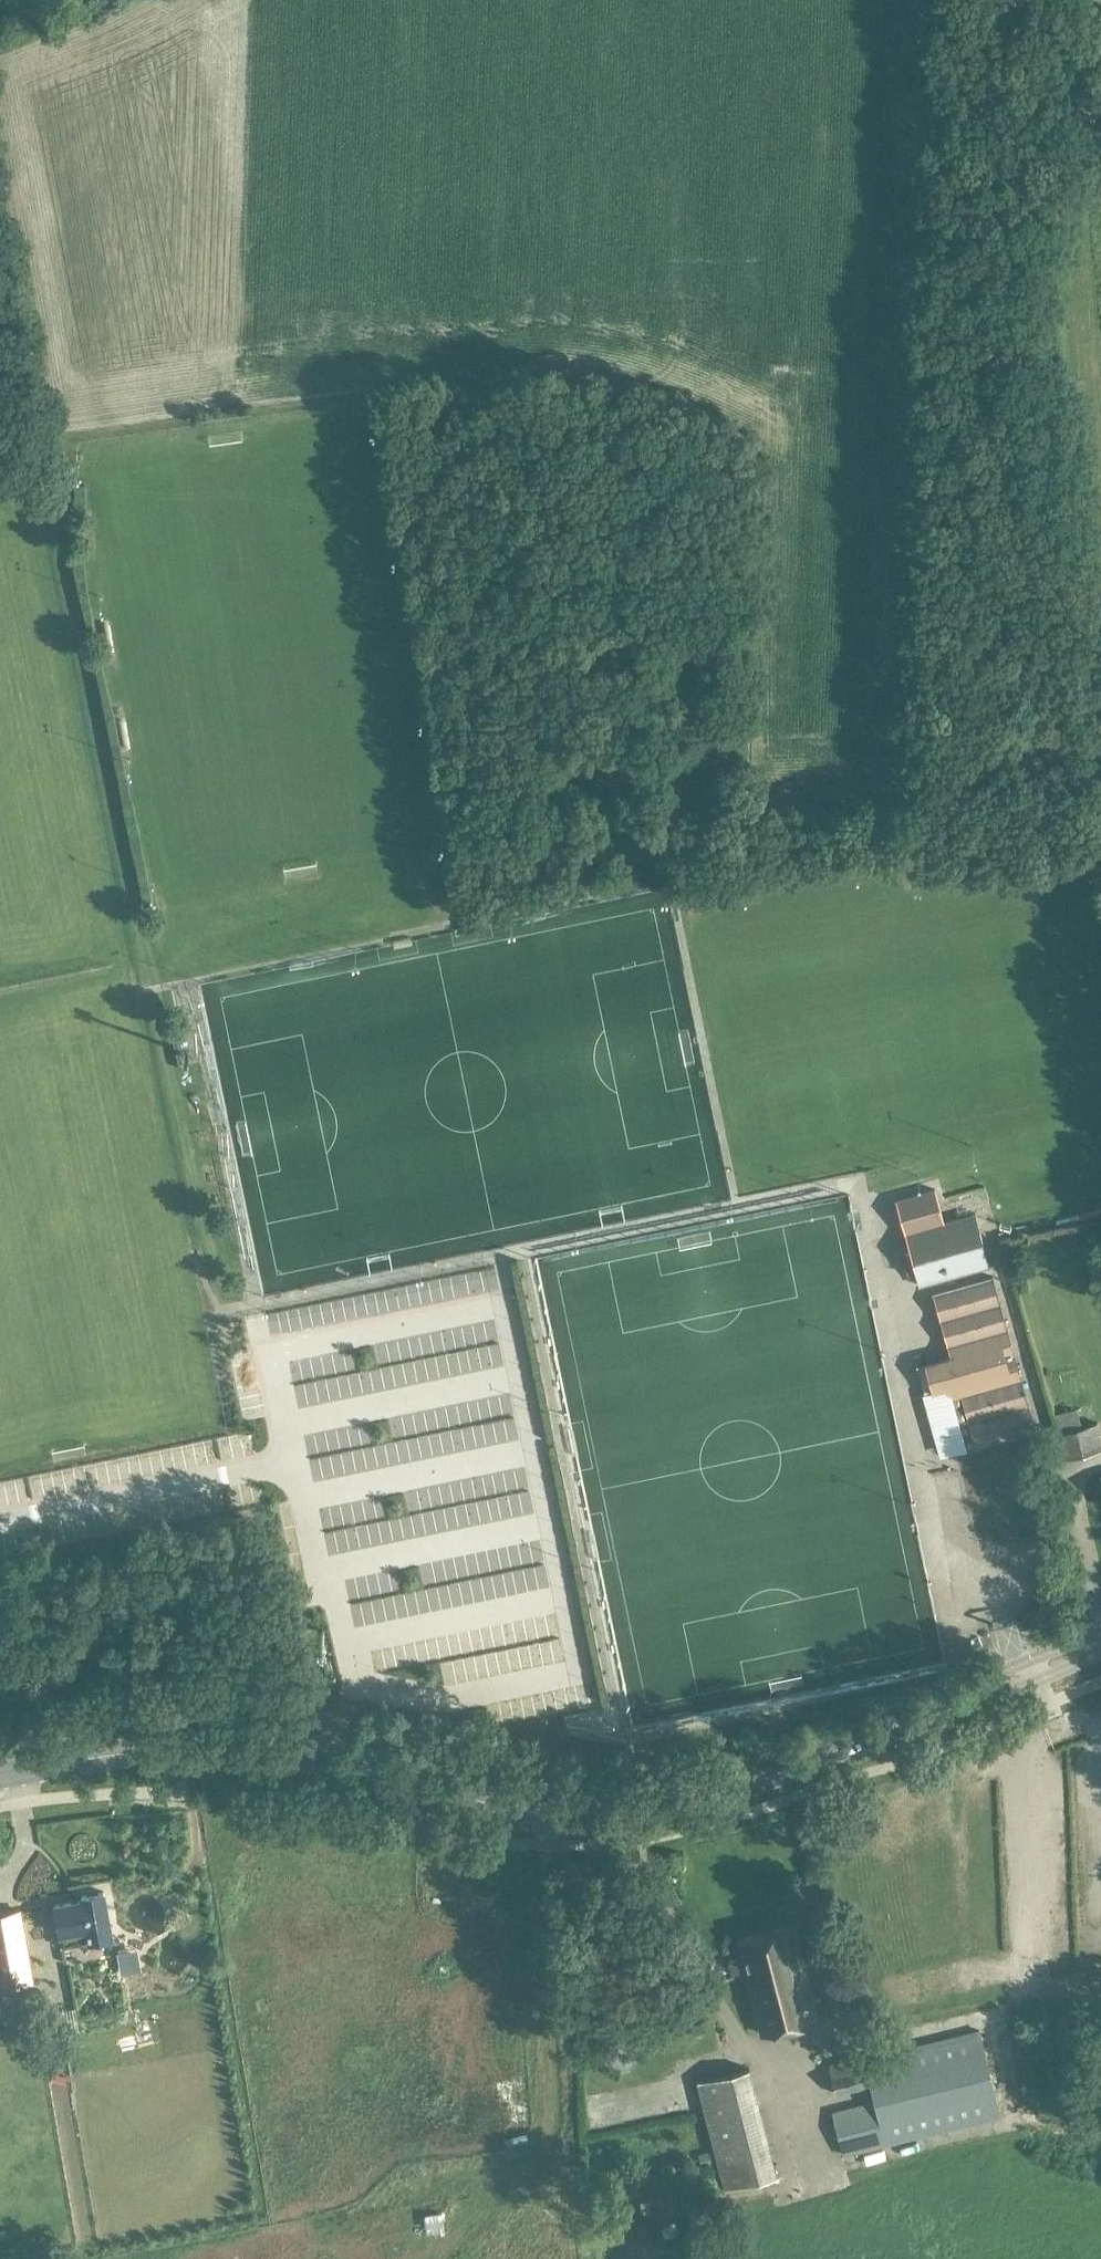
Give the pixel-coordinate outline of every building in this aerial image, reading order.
[(976,1213),(906,1233),(920,1285),(991,1266),(976,1213)] [(950,1356),(925,1363),(933,1391),(948,1387),(950,1397),(962,1394),(976,1446),(1035,1430),(993,1277),(933,1293),(950,1356)] [(1056,1414),(1060,1433),(1080,1427),(1075,1409),(1056,1414)] [(1060,1433),(1051,1435),(1058,1461),(1100,1450),(1100,1444),(1096,1423),(1080,1427),(1060,1433)] [(83,1900),(56,1905),(64,1946),(111,1937),(103,1891),(83,1895),(83,1900)] [(0,1915),(0,1985),(31,1980),(19,1911),(0,1915)] [(791,1924),(740,1938),(748,1970),(746,1970),(762,2033),(818,2019),(801,1955),(800,1956),(796,1941),(800,1940),(796,1928),(793,1929),(791,1924)] [(874,2101),(832,2111),(844,2156),(1002,2117),(980,2029),(863,2057),(874,2101)] [(861,2057),(830,2065),(837,2093),(868,2085),(861,2057)] [(750,2067),(697,2081),(725,2189),(778,2175),(750,2067)] [(999,2122),(961,2131),(967,2157),(1006,2148),(999,2122)]
